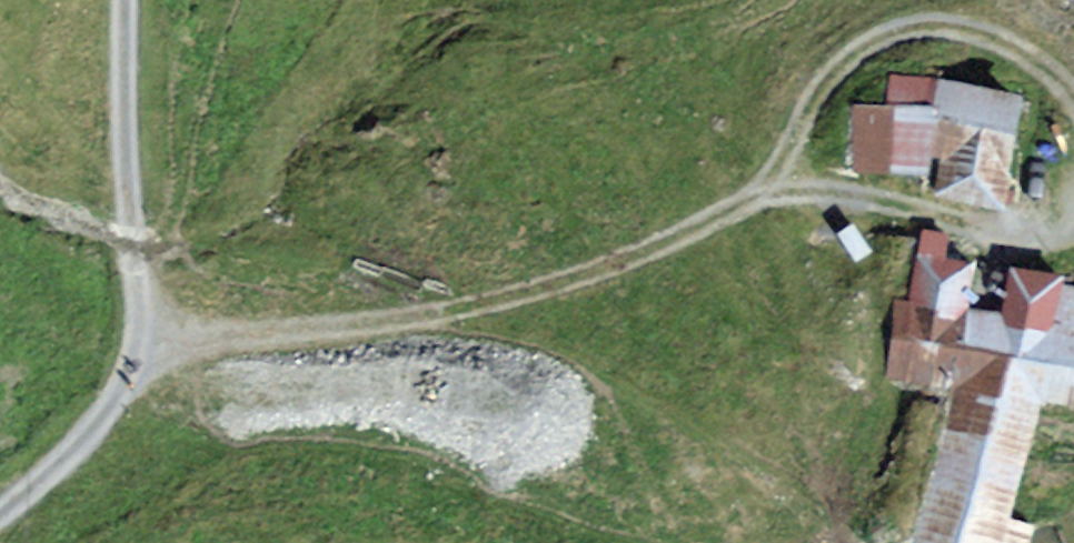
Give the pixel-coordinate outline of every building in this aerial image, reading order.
[(1000,204),(1010,137),(1014,98),(891,83),(892,113),(858,111),(858,166),(924,171),(928,157),(946,160),(941,196),(1000,204)] [(999,520),(1023,397),(1029,370),(1073,379),(1073,299),(1053,294),(1056,278),(1018,270),(1008,324),(965,316),(976,261),(926,252),(917,297),(903,295),(885,386),(946,398),(918,542),(921,542),(1024,542),(1027,525),(999,520)]
